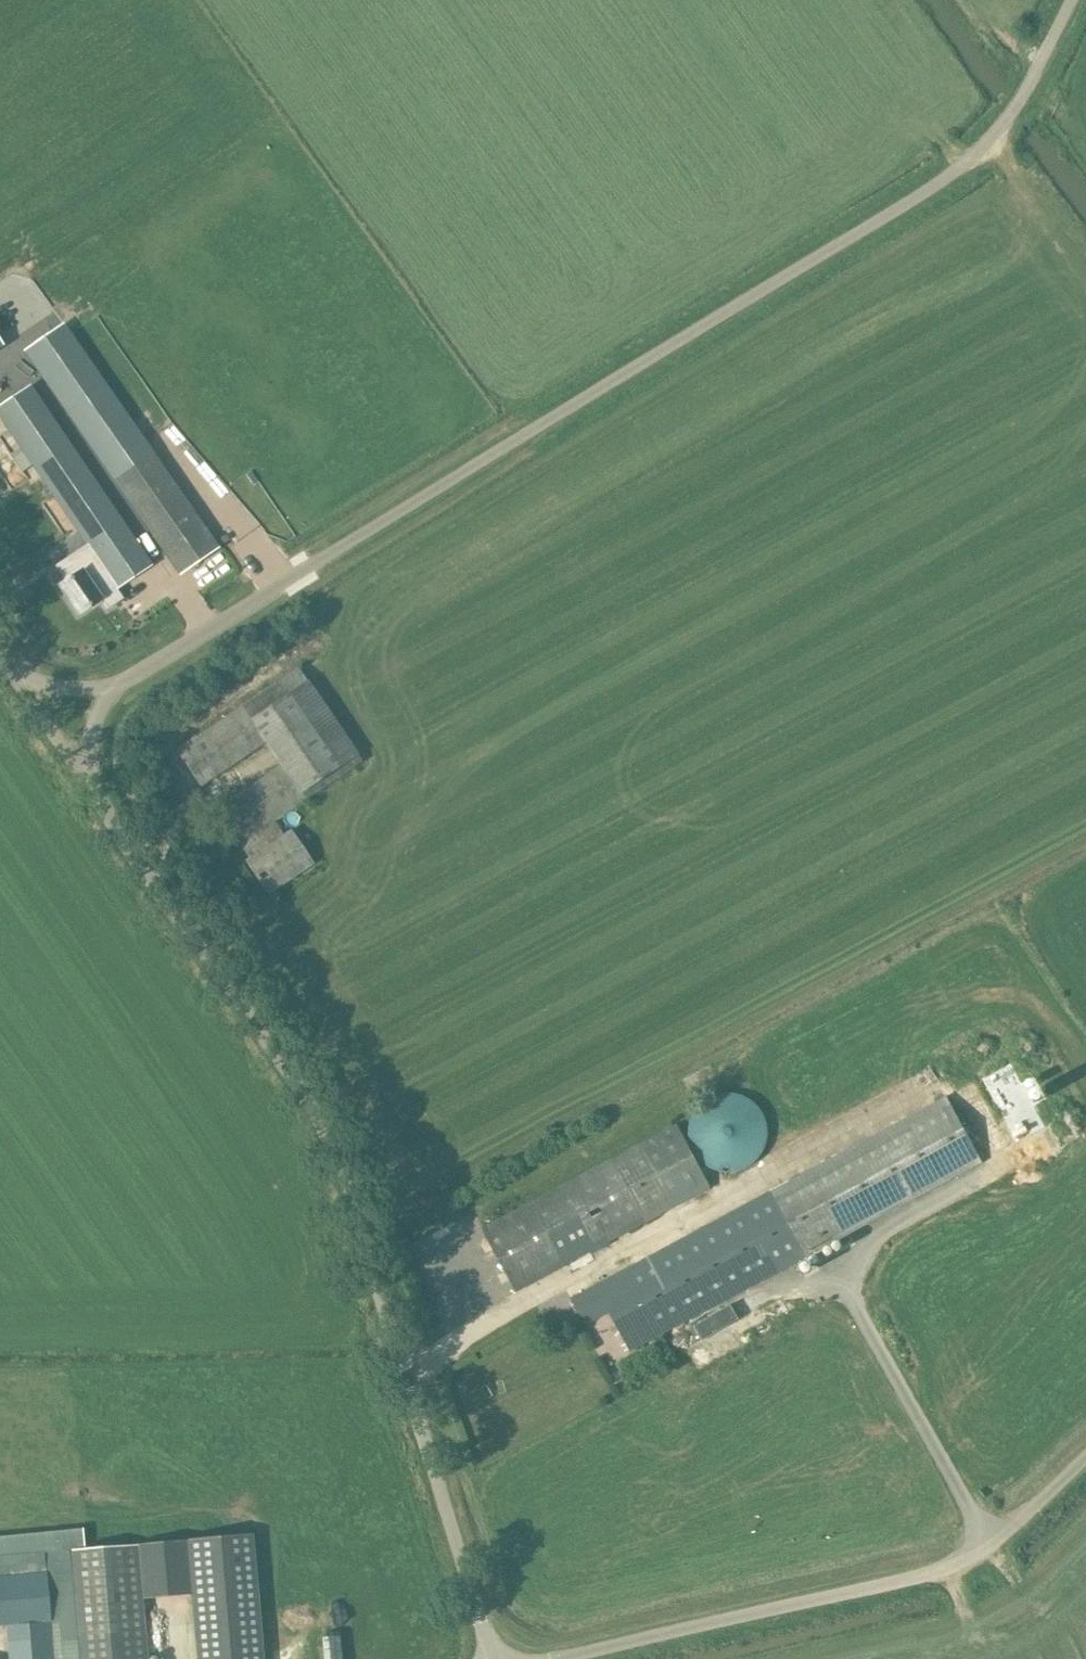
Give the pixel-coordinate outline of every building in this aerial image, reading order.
[(219,547),(64,322),(22,350),(179,575),(219,547)] [(0,404),(0,418),(23,452),(13,458),(23,472),(33,466),(86,544),(55,565),(65,580),(58,585),(77,613),(90,605),(92,608),(101,603),(98,599),(100,598),(96,591),(110,581),(116,589),(152,564),(30,384),(0,404)] [(246,860),(268,893),(312,863),(290,830),(282,835),(274,822),(362,761),(357,754),(358,753),(308,679),(306,680),(297,667),(175,750),(201,786),(265,742),(280,764),(215,808),(239,844),(243,841),(253,855),(246,860)] [(1032,1050),(571,1298),(584,1322),(597,1315),(595,1311),(606,1305),(630,1351),(1066,1114),(1032,1050)] [(733,1093),(729,1093),(724,1093),(720,1094),(716,1095),(712,1096),(708,1098),(705,1101),(701,1104),(698,1107),(696,1110),(694,1114),(692,1118),(690,1122),(689,1126),(689,1130),(689,1135),(689,1139),(690,1143),(692,1147),(694,1151),(696,1155),(698,1158),(701,1161),(705,1164),(708,1167),(712,1169),(716,1170),(720,1171),(724,1172),(729,1172),(733,1172),(737,1171),(741,1170),(745,1169),(749,1167),(753,1164),(756,1161),(759,1158),(762,1155),(764,1151),(766,1147),(767,1143),(768,1139),(768,1135),(768,1130),(768,1126),(767,1122),(766,1118),(764,1114),(762,1110),(759,1107),(756,1104),(753,1101),(749,1098),(745,1096),(741,1095),(737,1094),(733,1093)] [(482,1227),(516,1292),(711,1187),(677,1123),(482,1227)] [(0,1536),(0,1626),(4,1626),(7,1658),(148,1658),(137,1545),(85,1549),(83,1528),(0,1536)] [(252,1534),(187,1540),(197,1658),(262,1658),(252,1534)]
